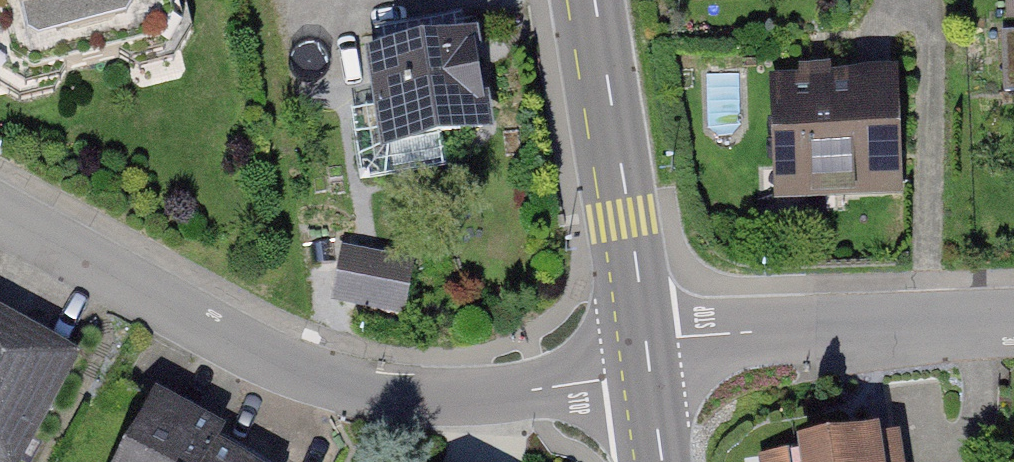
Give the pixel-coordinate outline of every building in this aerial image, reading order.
[(16,86),(180,45),(169,0),(0,0),(0,19),(16,86)] [(1001,29),(1004,80),(1013,79),(1013,28),(1001,29)] [(482,126),(468,43),(376,58),(389,141),(482,126)] [(903,195),(898,70),(769,75),(774,200),(903,195)] [(348,258),(340,294),(397,306),(405,269),(348,258)] [(0,289),(0,448),(9,453),(77,332),(0,289)] [(157,357),(95,461),(188,461),(227,397),(157,357)] [(227,397),(188,461),(282,461),(296,438),(227,397)] [(910,417),(768,432),(763,461),(920,461),(910,417)]
